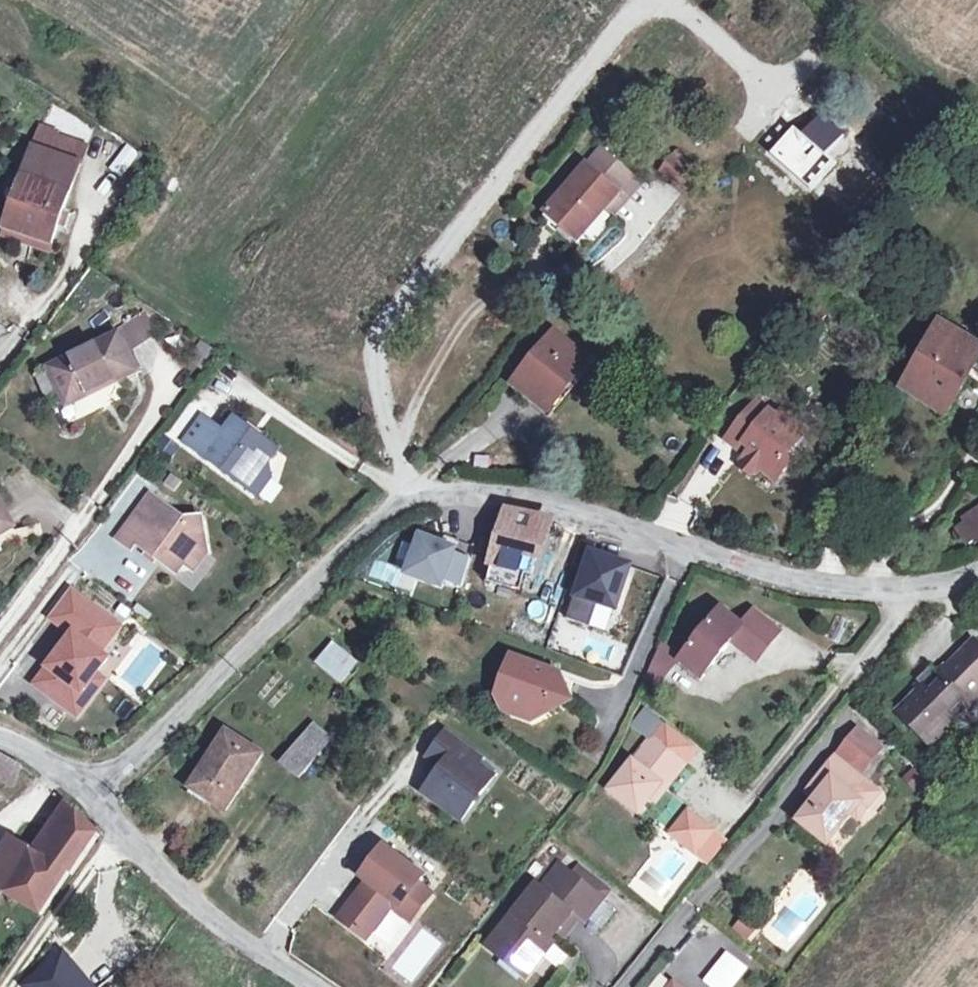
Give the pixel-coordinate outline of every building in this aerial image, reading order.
[(124,141),(108,170),(123,179),(140,150),(124,141)] [(602,145),(546,210),(575,235),(581,228),(585,230),(606,206),(620,190),(603,176),(619,159),(602,145)] [(34,148),(31,156),(76,170),(79,163),(34,148)] [(671,149),(655,174),(676,188),(692,162),(671,149)] [(31,156),(6,227),(52,243),(76,170),(31,156)] [(643,180),(619,159),(603,176),(620,190),(606,206),(614,213),(643,180)] [(49,250),(52,243),(6,227),(4,234),(49,250)] [(904,389),(947,416),(969,379),(965,376),(977,352),(977,345),(942,324),(904,389)] [(557,334),(516,383),(548,410),(589,360),(557,334)] [(119,335),(51,367),(68,403),(136,371),(119,335)] [(221,354),(201,341),(189,359),(207,372),(221,354)] [(773,415),(753,398),(722,437),(733,446),(739,440),(746,445),(740,452),(736,457),(736,463),(746,472),(752,471),(757,466),(771,479),(785,463),(779,457),(803,429),(778,408),(773,415)] [(200,417),(182,441),(247,489),(260,471),(275,450),(232,419),(222,434),(200,417)] [(162,434),(156,446),(173,455),(179,442),(162,434)] [(733,446),(740,452),(746,445),(739,440),(733,446)] [(269,477),(260,471),(247,489),(256,495),(269,477)] [(150,496),(135,516),(147,525),(162,505),(150,496)] [(13,525),(0,502),(0,533),(13,525)] [(147,525),(135,516),(117,540),(130,550),(135,543),(175,573),(183,562),(188,555),(205,553),(200,518),(183,521),(162,505),(147,525)] [(963,518),(966,521),(956,528),(966,543),(975,536),(977,541),(977,507),(963,518)] [(551,522),(511,514),(495,564),(528,574),(534,576),(551,522)] [(456,550),(422,537),(409,574),(442,586),(456,550)] [(401,552),(388,540),(361,571),(373,583),(401,552)] [(631,560),(590,547),(576,592),(617,604),(631,560)] [(188,555),(183,562),(192,570),(205,553),(188,555)] [(522,593),(528,574),(495,564),(489,584),(522,593)] [(98,653),(118,627),(68,589),(48,616),(72,634),(34,684),(68,710),(95,674),(106,658),(98,653)] [(742,626),(720,608),(679,659),(701,677),(730,640),(737,632),(742,626)] [(742,626),(737,632),(762,652),(778,632),(753,612),(742,626)] [(333,639),(309,618),(291,638),(316,659),(333,639)] [(737,632),(730,640),(756,660),(762,652),(737,632)] [(977,695),(977,647),(972,641),(938,674),(931,666),(917,680),(925,688),(897,715),(927,745),(955,718),(957,720),(974,703),(972,701),(977,695)] [(676,657),(659,643),(645,674),(658,680),(676,657)] [(355,663),(331,645),(317,662),(341,682),(355,663)] [(561,672),(516,654),(507,676),(516,680),(510,697),(526,704),(532,720),(547,714),(554,694),(564,699),(569,687),(561,672)] [(103,680),(95,674),(68,710),(76,716),(103,680)] [(499,694),(532,720),(526,704),(510,697),(516,680),(507,676),(499,694)] [(573,703),(569,687),(564,699),(554,694),(547,714),(573,703)] [(333,737),(314,721),(279,764),(299,780),(333,737)] [(694,749),(661,723),(609,790),(638,812),(651,796),(659,786),(663,789),(694,749)] [(882,749),(859,730),(836,757),(860,776),(882,749)] [(263,755),(226,731),(189,788),(226,812),(263,755)] [(479,793),(481,794),(495,776),(479,763),(482,759),(447,732),(430,756),(444,766),(425,792),(462,819),(476,801),(474,800),(479,793)] [(24,768),(0,755),(0,782),(12,789),(24,768)] [(860,776),(836,757),(812,785),(819,790),(813,797),(817,799),(799,820),(828,844),(854,813),(875,788),(860,776)] [(807,791),(813,797),(819,790),(812,785),(807,791)] [(656,799),(663,789),(659,786),(651,796),(656,799)] [(881,794),(875,788),(854,813),(860,818),(881,794)] [(66,803),(33,849),(70,872),(73,874),(99,835),(66,803)] [(687,813),(670,834),(710,865),(727,844),(687,813)] [(5,894),(33,849),(11,836),(0,855),(0,891),(5,894)] [(339,917),(366,937),(391,903),(411,918),(431,892),(417,882),(422,875),(383,845),(368,865),(375,870),(368,879),(339,917)] [(70,872),(33,849),(5,894),(42,914),(70,872)] [(579,861),(570,873),(601,898),(611,886),(579,861)] [(559,864),(540,887),(571,912),(578,917),(583,921),(601,898),(570,873),(559,864)] [(375,870),(368,865),(362,874),(368,879),(375,870)] [(540,887),(536,884),(486,946),(500,957),(506,950),(531,969),(552,943),(548,940),(556,930),(571,912),(540,887)] [(578,917),(571,912),(556,930),(563,936),(578,917)] [(525,977),(531,969),(506,950),(500,957),(525,977)] [(63,953),(24,985),(25,986),(91,986),(63,953)] [(705,982),(711,986),(732,986),(745,972),(727,956),(705,982)]
